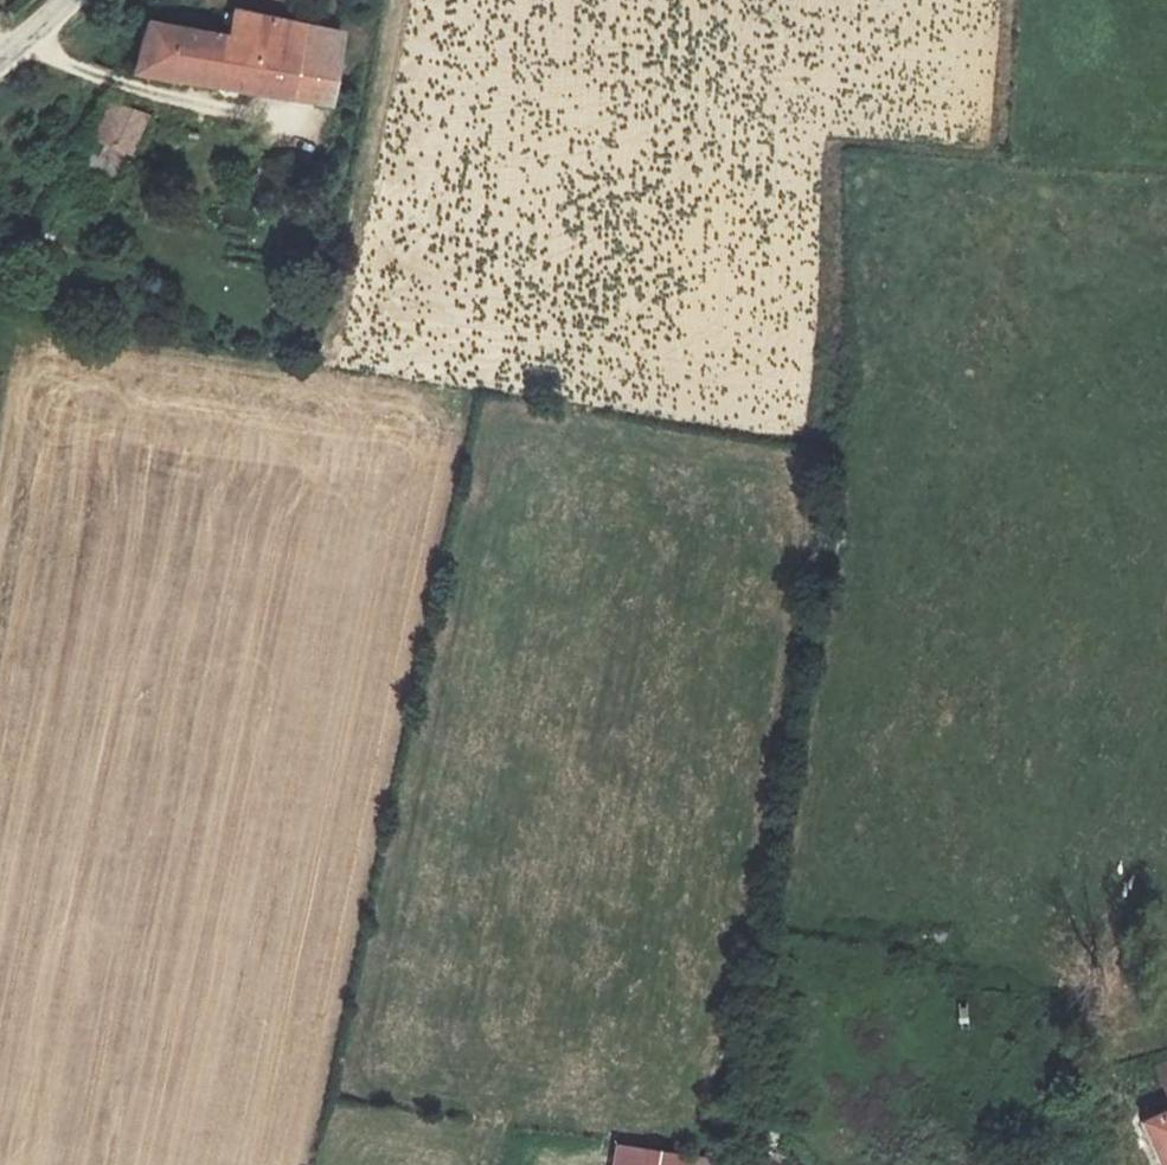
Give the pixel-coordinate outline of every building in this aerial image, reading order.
[(232,39),(149,22),(141,68),(333,106),(345,34),(237,11),(232,39)] [(144,120),(110,114),(102,149),(134,159),(144,120)] [(1145,1122),(1165,1164),(1166,1164),(1166,1112),(1145,1122)] [(614,1143),(610,1164),(719,1164),(719,1161),(614,1143)]
